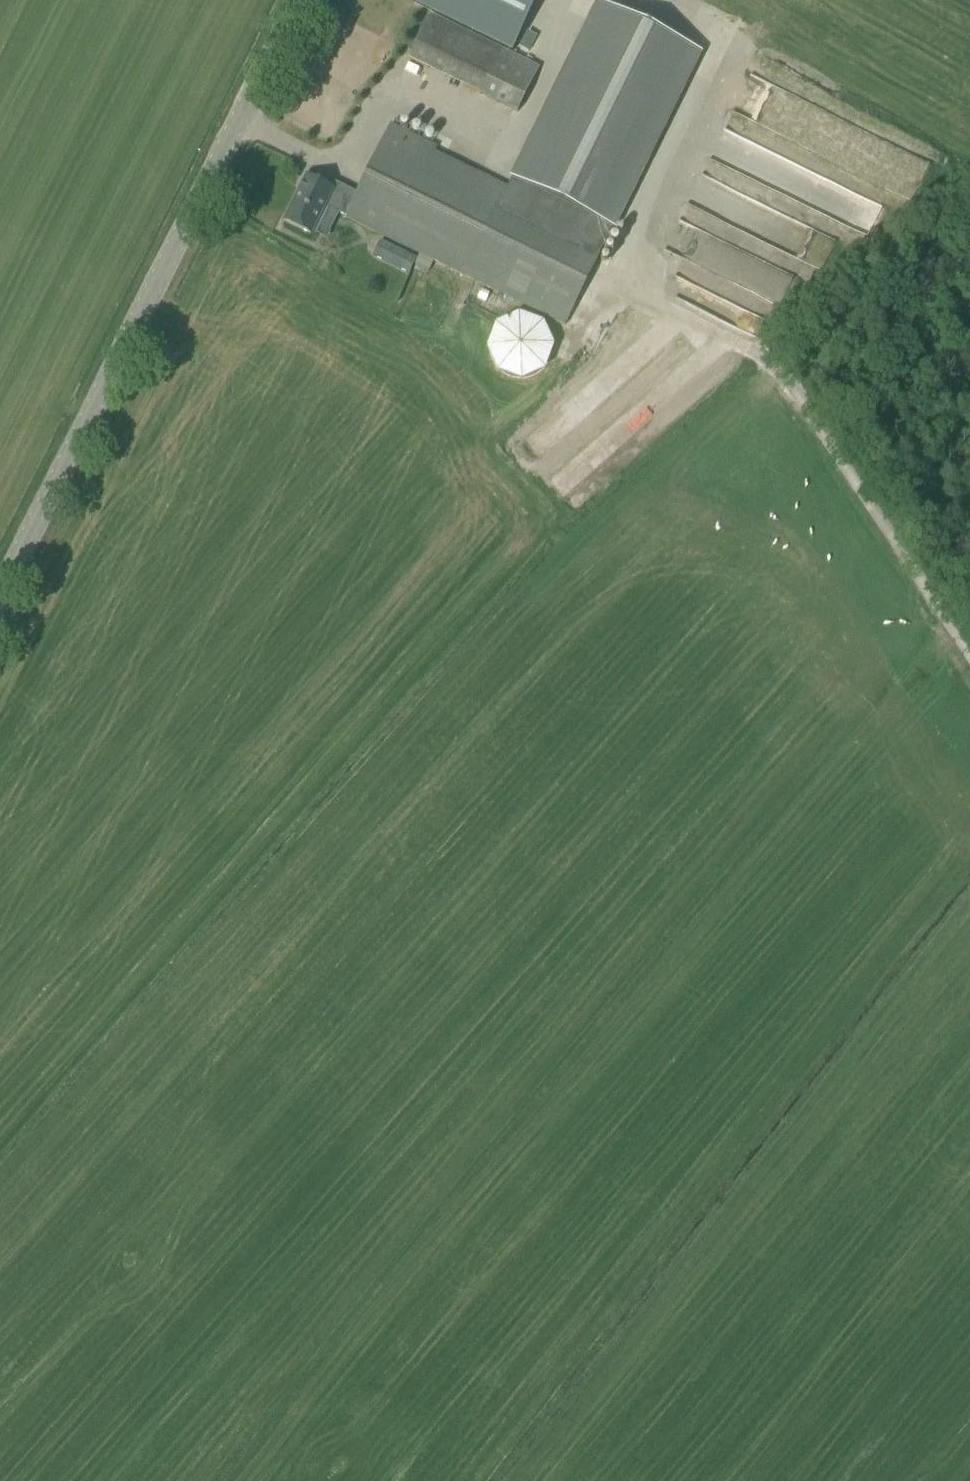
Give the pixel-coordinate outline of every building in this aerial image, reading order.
[(414,3),(512,51),(538,0),(415,0),(414,3)] [(306,178),(284,222),(310,235),(325,207),(346,217),(346,218),(421,255),(415,267),(428,273),(433,262),(434,261),(565,325),(605,243),(629,195),(700,52),(599,3),(507,189),(506,188),(508,184),(391,126),(354,202),(332,191),(334,188),(319,180),(318,183),(306,178)] [(409,60),(518,113),(539,70),(430,16),(409,60)] [(530,28),(521,45),(528,48),(536,32),(530,28)] [(743,80),(729,113),(910,194),(921,172),(883,155),(888,144),(743,80)] [(716,138),(707,161),(869,226),(879,203),(716,138)] [(824,264),(835,236),(696,179),(684,207),(824,264)] [(778,302),(789,278),(704,239),(693,264),(778,302)] [(409,275),(416,260),(380,242),(372,257),(409,275)] [(488,350),(498,373),(522,382),(545,371),(553,347),(543,323),(519,315),(495,326),(488,350)]
